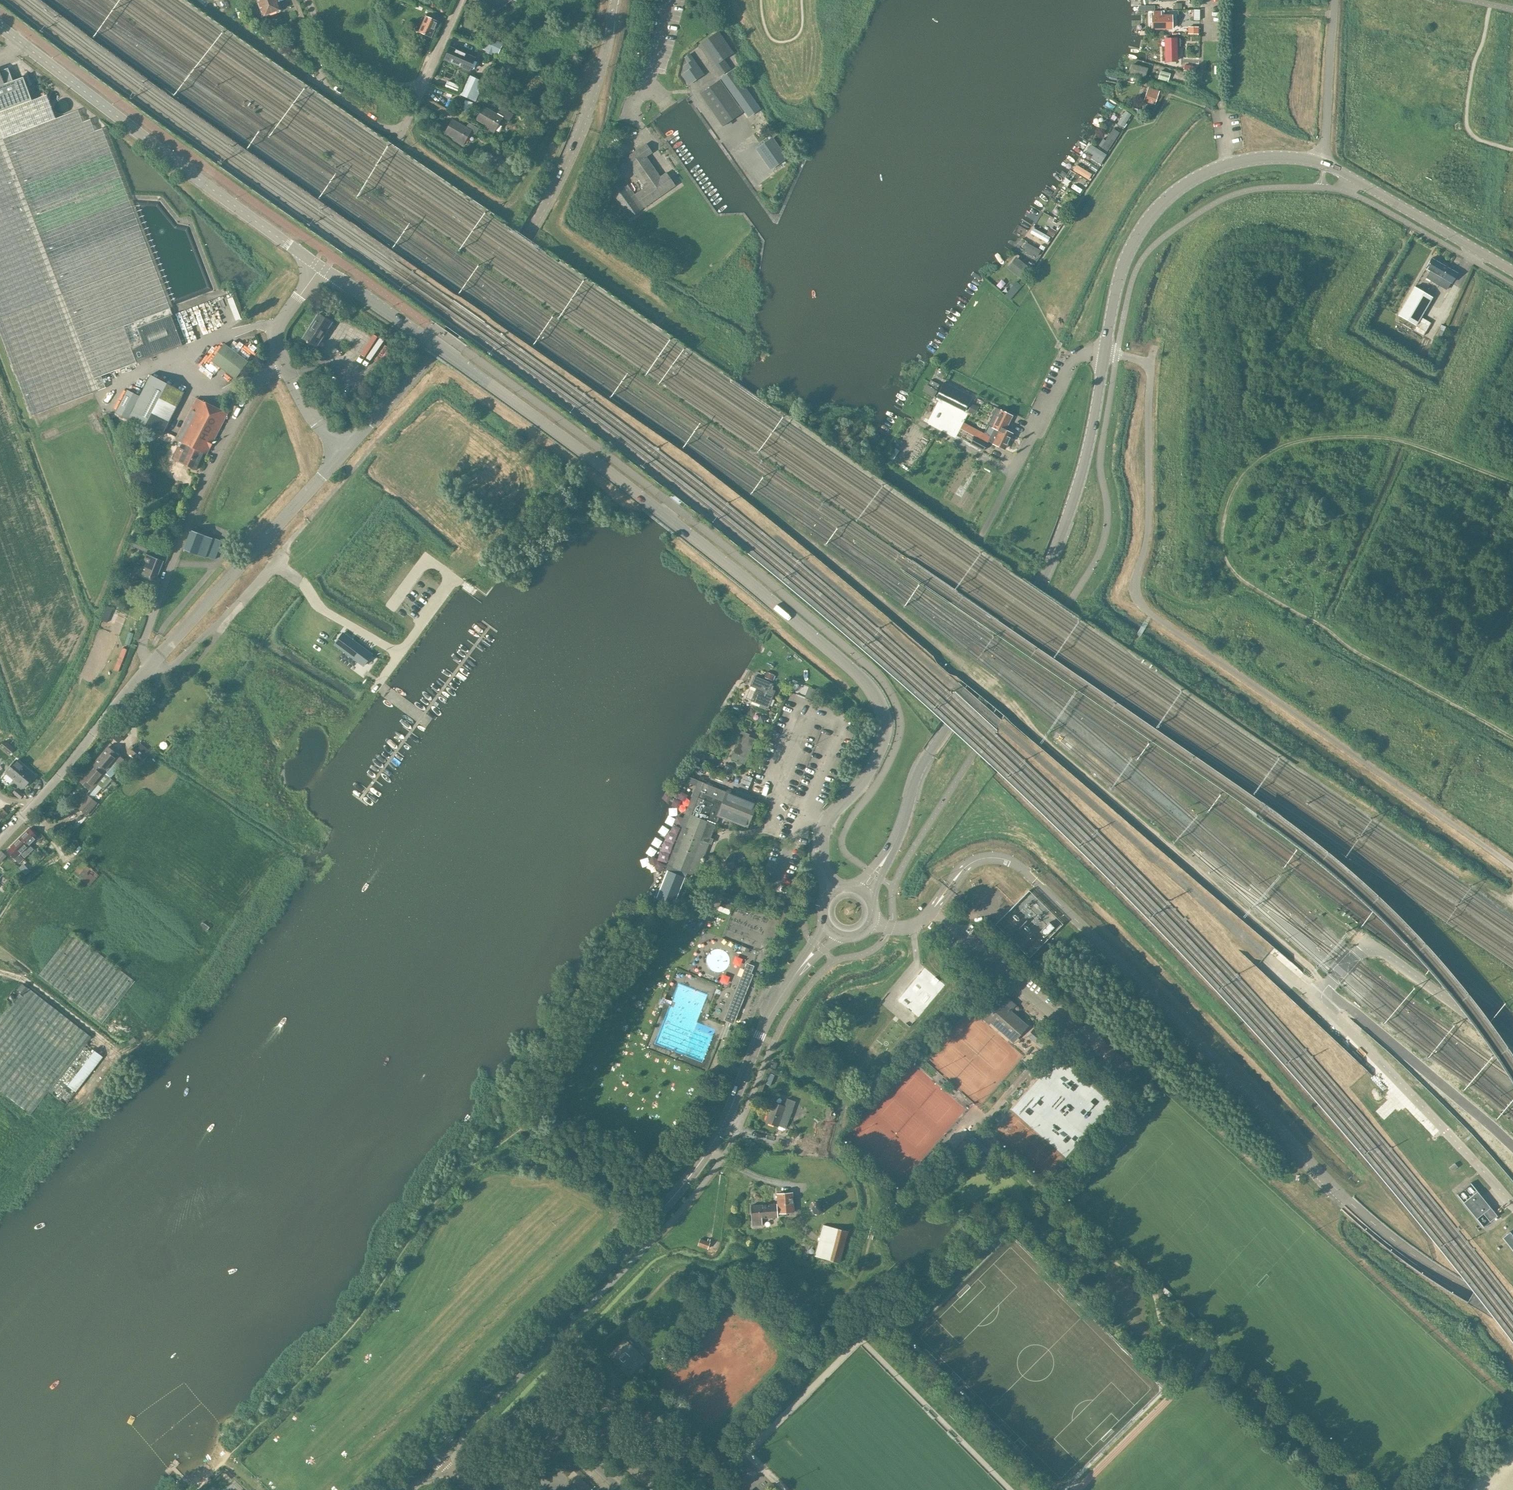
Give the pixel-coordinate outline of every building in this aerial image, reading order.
[(262,16),(264,15),(266,17),(269,15),(269,13),(275,11),(277,13),(280,11),(280,9),(282,9),(279,1),(283,0),(257,0),(262,16)] [(485,2),(480,12),(489,16),(511,0),(513,3),(516,1),(514,0),(479,0),(485,2)] [(1154,16),(1151,16),(1152,28),(1172,28),(1172,16),(1160,16),(1160,12),(1154,12),(1154,16)] [(419,32),(431,37),(438,22),(426,16),(419,32)] [(733,52),(719,32),(698,46),(719,76),(730,68),(723,59),(733,52)] [(482,47),(497,54),(502,44),(486,37),(482,47)] [(1166,50),(1164,52),(1165,56),(1166,57),(1166,61),(1176,61),(1176,57),(1177,55),(1177,51),(1176,50),(1176,45),(1180,45),(1180,38),(1176,39),(1165,39),(1166,50)] [(464,52),(457,49),(450,46),(444,59),(458,65),(464,52)] [(464,52),(458,65),(459,64),(469,69),(471,63),(473,64),(478,54),(459,46),(457,49),(464,52)] [(688,84),(704,74),(690,54),(684,57),(688,62),(683,66),(686,71),(681,74),(688,84)] [(1132,64),(1130,73),(1145,77),(1147,68),(1132,64)] [(13,81),(8,68),(0,71),(0,86),(13,81)] [(759,108),(732,70),(721,78),(740,105),(738,107),(719,79),(699,93),(722,126),(744,111),(748,116),(759,108)] [(1160,71),(1158,79),(1167,81),(1170,74),(1160,71)] [(460,93),(474,100),(482,82),(468,75),(460,93)] [(149,357),(138,327),(172,314),(102,128),(95,131),(90,119),(83,122),(78,110),(55,118),(46,94),(32,100),(23,77),(13,81),(0,86),(0,335),(30,416),(98,390),(98,389),(103,387),(99,375),(137,361),(137,362),(149,357)] [(456,92),(459,86),(447,81),(444,87),(456,92)] [(1148,87),(1144,100),(1155,104),(1159,91),(1148,87)] [(498,113),(484,106),(476,120),(486,125),(484,127),(494,133),(503,117),(510,121),(513,116),(500,109),(498,113)] [(1125,111),(1117,124),(1122,127),(1130,114),(1125,111)] [(467,127),(452,119),(445,133),(454,138),(453,140),(463,146),(472,130),(477,133),(480,128),(469,123),(467,127)] [(1103,139),(1098,146),(1107,151),(1119,133),(1113,129),(1105,140),(1103,139)] [(773,138),(756,149),(770,169),(786,157),(773,138)] [(660,177),(646,157),(652,152),(646,143),(614,165),(620,174),(631,167),(645,187),(635,194),(643,207),(675,185),(666,172),(660,177)] [(1090,145),(1086,151),(1089,152),(1093,155),(1091,157),(1100,163),(1105,155),(1092,146),(1090,145)] [(1076,165),(1073,170),(1088,179),(1091,174),(1076,165)] [(1068,187),(1080,193),(1086,183),(1075,176),(1068,187)] [(629,217),(639,210),(620,182),(610,189),(629,217)] [(1065,194),(1060,202),(1065,206),(1067,203),(1071,206),(1076,197),(1072,194),(1070,198),(1065,194)] [(1033,228),(1030,233),(1047,242),(1050,237),(1033,228)] [(1047,233),(1053,237),(1056,231),(1050,228),(1047,233)] [(1020,251),(1033,259),(1039,249),(1025,242),(1020,251)] [(1447,288),(1451,281),(1452,282),(1457,272),(1431,257),(1426,267),(1430,270),(1426,277),(1447,288)] [(1017,259),(1010,268),(1017,274),(1016,275),(1020,279),(1028,268),(1017,259)] [(1015,281),(1012,285),(1013,285),(1018,290),(1021,286),(1015,281)] [(1415,287),(1399,315),(1416,324),(1416,325),(1417,325),(1414,330),(1423,335),(1430,323),(1420,317),(1432,296),(1415,287)] [(316,347),(332,322),(318,312),(302,338),(307,341),(306,342),(308,343),(308,342),(316,347)] [(138,327),(149,357),(182,345),(171,315),(173,315),(172,314),(138,327)] [(1441,325),(1437,334),(1441,336),(1445,327),(1441,325)] [(235,378),(248,361),(224,343),(211,360),(235,378)] [(115,412),(161,436),(184,392),(150,374),(139,395),(127,389),(115,412)] [(964,411),(968,405),(971,396),(944,383),(939,392),(937,397),(964,411)] [(937,391),(926,384),(922,390),(933,397),(937,391)] [(207,454),(228,412),(197,397),(175,439),(186,444),(205,453),(207,454)] [(972,403),(968,410),(974,412),(975,413),(978,407),(972,403)] [(963,422),(960,429),(974,436),(970,443),(983,450),(988,441),(1004,449),(1012,433),(1005,429),(1012,415),(1003,411),(1002,410),(1001,410),(996,407),(987,425),(995,428),(991,437),(963,422)] [(197,470),(205,453),(186,444),(184,449),(177,446),(171,458),(197,470)] [(191,530),(183,549),(205,557),(206,556),(214,559),(221,541),(191,530)] [(156,579),(163,561),(146,554),(141,567),(135,564),(133,570),(156,579)] [(336,642),(334,644),(344,651),(363,666),(372,654),(343,633),(336,642)] [(766,672),(764,677),(772,680),(774,675),(766,672)] [(772,683),(754,676),(750,685),(756,688),(751,700),(760,704),(759,706),(766,709),(774,690),(770,689),(772,683)] [(747,736),(748,734),(741,731),(732,752),(733,752),(730,758),(743,764),(746,757),(747,758),(754,739),(747,736)] [(0,745),(0,747),(9,754),(14,748),(5,740),(0,745)] [(140,762),(146,755),(136,745),(134,747),(129,753),(140,762)] [(120,757),(108,746),(94,762),(106,773),(107,773),(111,777),(120,767),(120,765),(116,762),(120,757)] [(704,759),(702,764),(713,768),(715,764),(704,759)] [(24,787),(34,775),(16,760),(4,774),(6,772),(15,779),(13,782),(21,789),(23,786),(24,787)] [(79,780),(91,791),(97,784),(103,789),(113,779),(106,773),(94,762),(79,780)] [(674,867),(672,872),(685,877),(687,872),(695,875),(701,862),(703,863),(705,856),(703,855),(708,843),(711,844),(713,839),(710,838),(715,825),(716,825),(720,815),(719,814),(728,792),(704,782),(700,791),(700,792),(686,828),(685,828),(683,833),(686,834),(673,866),(674,867)] [(16,788),(13,792),(20,798),(23,794),(16,788)] [(728,792),(719,814),(720,815),(747,825),(755,803),(728,792)] [(87,794),(77,806),(87,814),(97,803),(87,794)] [(19,863),(23,858),(19,854),(37,837),(29,828),(11,846),(11,847),(7,851),(19,863)] [(726,859),(726,864),(728,868),(732,870),(737,869),(741,865),(741,861),(739,856),(734,854),(730,855),(726,859)] [(89,885),(99,875),(83,861),(70,876),(78,883),(81,878),(89,885)] [(22,866),(19,869),(24,875),(25,875),(30,870),(29,870),(26,866),(24,868),(22,866)] [(716,897),(734,905),(737,897),(718,890),(716,897)] [(722,901),(718,910),(729,914),(732,905),(722,901)] [(101,1023),(135,980),(72,932),(39,974),(101,1023)] [(744,972),(726,1020),(729,1021),(734,1023),(750,980),(752,975),(750,974),(753,966),(747,964),(744,972)] [(22,983),(16,991),(19,992),(0,1017),(0,1090),(30,1114),(49,1091),(66,1104),(103,1056),(85,1043),(91,1036),(29,987),(28,988),(22,983)] [(999,990),(978,1015),(979,1017),(981,1015),(989,1022),(990,1021),(1010,1038),(1023,1022),(1009,1011),(1011,1009),(1015,1004),(1013,1003),(1009,999),(999,990)] [(785,1128),(795,1101),(787,1098),(784,1106),(772,1102),(765,1122),(777,1126),(778,1125),(785,1128)] [(828,1105),(824,1117),(830,1118),(833,1106),(828,1105)] [(1455,1163),(1449,1168),(1452,1171),(1457,1167),(1455,1163)] [(1470,1197),(1463,1202),(1476,1219),(1483,1213),(1490,1222),(1497,1216),(1477,1191),(1470,1197)] [(778,1213),(794,1212),(792,1192),(777,1193),(778,1213)] [(821,1200),(819,1200),(818,1199),(816,1199),(814,1200),(812,1201),(810,1203),(810,1204),(809,1206),(809,1207),(809,1210),(810,1211),(811,1213),(812,1214),(814,1215),(817,1215),(818,1215),(819,1215),(821,1215),(822,1214),(823,1212),(824,1211),(825,1209),(825,1207),(825,1205),(823,1202),(822,1201),(821,1200)] [(762,1218),(777,1217),(777,1204),(750,1205),(752,1225),(762,1224),(762,1218)] [(839,1262),(847,1231),(823,1224),(815,1256),(839,1262)] [(1502,1237),(1512,1251),(1512,1236),(1510,1232),(1502,1237)] [(707,1248),(710,1242),(700,1239),(698,1245),(707,1248)] [(625,1338),(608,1355),(629,1376),(646,1360),(625,1338)] [(930,1411),(929,1413),(935,1419),(937,1418),(930,1411)] [(949,1430),(947,1432),(954,1438),(955,1437),(949,1430)]
